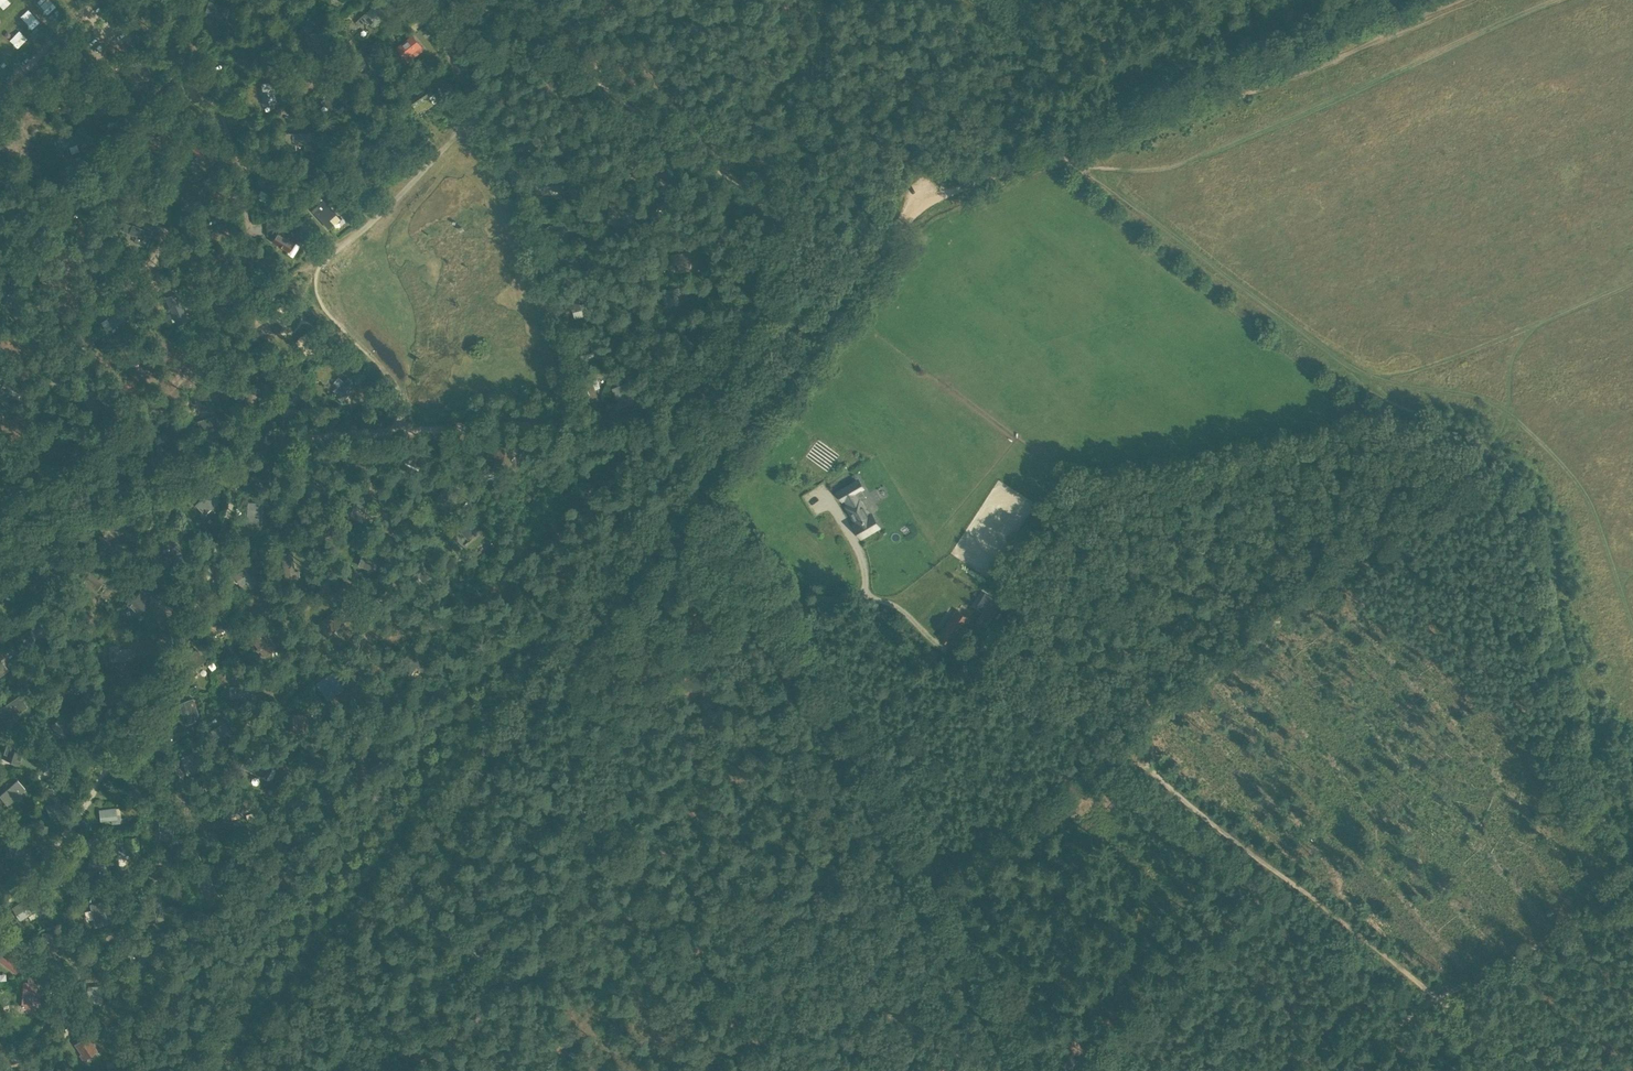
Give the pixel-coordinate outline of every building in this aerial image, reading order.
[(209,1),(205,14),(222,19),(222,17),(225,18),(229,7),(226,6),(209,1)] [(374,28),(387,16),(377,4),(359,19),(363,24),(367,21),(374,28)] [(321,46),(324,46),(319,33),(305,39),(309,47),(307,48),(311,58),(323,53),(321,46)] [(414,36),(398,48),(408,61),(415,56),(412,53),(416,50),(414,47),(419,43),(414,36)] [(359,64),(350,67),(353,75),(359,73),(361,79),(373,75),(366,57),(357,60),(359,64)] [(127,79),(150,72),(145,59),(129,64),(123,67),(127,79)] [(270,81),(260,83),(264,105),(274,103),(276,103),(273,81),(270,81)] [(427,91),(411,101),(420,113),(426,108),(427,110),(436,104),(431,97),(435,94),(433,90),(428,93),(427,91)] [(332,91),(320,101),(332,114),(336,110),(341,116),(347,111),(345,108),(348,105),(342,99),(341,100),(332,91)] [(59,151),(82,142),(78,132),(55,140),(59,151)] [(522,151),(540,147),(537,138),(536,132),(519,136),(522,151)] [(309,142),(316,142),(316,133),(309,133),(292,133),(285,134),(286,142),(292,142),(292,144),(310,144),(309,142)] [(355,158),(350,162),(354,166),(364,179),(376,171),(365,157),(358,162),(355,158)] [(265,171),(260,180),(260,181),(264,183),(261,189),(270,194),(274,187),(276,189),(282,178),(270,171),(268,173),(265,171)] [(106,177),(88,181),(92,196),(109,192),(108,188),(106,177)] [(166,209),(178,196),(173,191),(176,188),(171,183),(156,200),(166,209)] [(321,194),(314,200),(318,204),(320,207),(314,213),(328,228),(333,223),(330,219),(336,213),(328,205),(330,204),(321,194)] [(233,216),(225,211),(222,215),(215,210),(207,223),(223,233),(233,216)] [(297,239),(279,228),(271,242),(289,252),(297,239)] [(688,263),(694,262),(692,251),(670,255),(672,265),(676,265),(678,272),(689,270),(688,263)] [(684,290),(686,290),(685,286),(661,291),(664,307),(686,303),(684,290)] [(577,291),(563,294),(567,311),(573,309),(574,312),(587,308),(586,303),(581,304),(577,291)] [(174,292),(163,296),(175,324),(186,319),(174,292)] [(113,328),(130,319),(129,318),(127,314),(123,306),(106,316),(113,328)] [(282,306),(273,313),(284,326),(293,318),(282,306)] [(306,334),(296,342),(307,355),(316,347),(306,334)] [(579,355),(594,352),(589,335),(576,338),(579,355)] [(356,384),(347,377),(343,381),(337,377),(333,383),(336,386),(333,390),(334,392),(333,393),(342,400),(356,384)] [(592,401),(599,399),(593,381),(578,385),(584,401),(591,399),(592,401)] [(300,384),(273,382),(273,395),(285,396),(285,403),(299,404),(300,384)] [(618,409),(634,402),(626,383),(613,388),(618,402),(615,404),(618,409)] [(215,415),(197,421),(204,440),(222,434),(215,415)] [(154,429),(149,431),(153,439),(166,433),(168,438),(176,434),(168,417),(152,424),(154,429)] [(498,446),(491,443),(487,456),(497,459),(495,465),(501,467),(502,462),(503,462),(508,448),(499,445),(498,446)] [(420,468),(427,454),(412,447),(405,462),(420,468)] [(862,536),(880,526),(872,510),(869,512),(857,492),(863,489),(858,480),(838,492),(856,523),(855,524),(862,536)] [(196,504),(204,514),(219,500),(218,500),(221,497),(214,489),(211,492),(211,491),(196,504)] [(245,525),(257,526),(258,522),(260,523),(262,504),(247,502),(245,525)] [(106,540),(127,531),(120,517),(100,527),(106,540)] [(169,541),(148,550),(153,562),(159,559),(162,566),(164,565),(165,565),(165,566),(166,566),(166,567),(167,567),(168,567),(169,567),(170,567),(171,567),(172,567),(172,566),(173,566),(173,565),(174,565),(174,564),(174,563),(175,562),(174,561),(174,560),(177,559),(169,541)] [(285,578),(300,577),(298,571),(295,571),(292,551),(281,552),(285,578)] [(415,569),(406,575),(411,583),(420,577),(423,582),(432,576),(422,561),(414,567),(415,569)] [(252,565),(247,568),(251,575),(256,571),(252,565)] [(258,582),(253,575),(251,576),(245,567),(233,575),(240,586),(246,582),(250,588),(258,582)] [(90,572),(82,582),(95,592),(105,579),(101,576),(99,579),(90,572)] [(136,614),(149,602),(151,600),(146,594),(141,589),(127,603),(136,614)] [(986,594),(977,606),(993,617),(1001,604),(986,594)] [(211,636),(227,627),(216,608),(200,618),(211,636)] [(951,645),(969,618),(957,610),(939,637),(951,645)] [(327,636),(345,623),(335,611),(318,624),(327,636)] [(32,628),(28,630),(35,640),(42,636),(44,639),(53,633),(49,627),(46,629),(38,618),(29,624),(32,628)] [(263,628),(250,638),(257,648),(255,650),(261,658),(276,646),(263,628)] [(119,649),(119,645),(111,646),(111,652),(109,652),(109,657),(112,657),(112,661),(114,661),(133,660),(133,649),(119,649)] [(197,649),(183,660),(192,671),(205,660),(197,649)] [(408,652),(403,661),(407,663),(412,655),(408,652)] [(9,670),(1,658),(0,659),(0,677),(9,670)] [(15,677),(19,682),(22,687),(39,678),(31,666),(15,677)] [(332,672),(315,684),(327,701),(344,689),(332,672)] [(89,693),(89,682),(89,681),(73,681),(73,684),(71,684),(70,691),(85,693),(89,693)] [(253,699),(253,686),(229,687),(230,698),(253,699)] [(0,708),(0,714),(5,721),(27,706),(20,695),(0,708)] [(182,704),(179,705),(185,724),(196,721),(194,716),(199,715),(193,698),(181,702),(182,704)] [(58,719),(51,725),(60,737),(69,730),(67,728),(71,726),(57,709),(53,713),(58,719)] [(289,732),(305,732),(304,714),(288,715),(289,732)] [(213,740),(216,743),(234,733),(228,722),(211,732),(206,735),(209,742),(213,740)] [(26,744),(7,738),(1,756),(20,763),(26,744)] [(132,745),(134,759),(153,757),(152,750),(152,744),(151,744),(132,745)] [(200,759),(202,758),(200,751),(182,757),(188,775),(203,770),(200,759)] [(246,755),(241,767),(271,781),(277,770),(274,768),(275,765),(266,761),(265,764),(246,755)] [(25,789),(17,780),(0,795),(0,797),(7,805),(25,789)] [(245,800),(219,808),(223,818),(253,809),(250,798),(245,800)] [(52,802),(54,807),(57,816),(71,810),(67,802),(59,805),(57,801),(52,802)] [(112,823),(121,823),(121,817),(119,817),(119,813),(117,814),(116,808),(99,810),(100,821),(111,820),(112,823)] [(163,818),(159,818),(158,830),(161,830),(160,833),(173,834),(175,816),(163,815),(163,818)] [(138,835),(120,836),(120,843),(125,843),(126,843),(126,855),(140,854),(138,835)] [(5,844),(4,849),(9,850),(14,850),(14,856),(30,858),(31,847),(10,844),(5,844)] [(91,859),(89,868),(103,870),(103,871),(99,871),(99,876),(112,878),(112,873),(110,872),(112,858),(105,857),(104,861),(91,859)] [(46,867),(46,884),(60,885),(60,873),(59,873),(59,868),(58,868),(58,864),(51,864),(50,867),(46,867)] [(38,909),(37,907),(29,896),(12,907),(20,920),(38,909)] [(91,910),(85,911),(87,921),(93,919),(95,926),(108,924),(105,910),(111,908),(109,901),(104,903),(103,901),(89,904),(91,910)] [(43,951),(58,950),(63,950),(62,932),(59,932),(54,932),(42,933),(43,951)] [(9,955),(11,953),(2,946),(0,948),(0,961),(16,973),(22,965),(9,955)] [(23,990),(22,1004),(23,1004),(23,1008),(36,1009),(38,984),(34,984),(28,983),(23,983),(23,990)] [(88,1003),(103,1003),(102,985),(87,986),(88,1003)] [(89,1033),(74,1044),(81,1054),(79,1055),(82,1060),(97,1049),(93,1042),(94,1041),(89,1033)]
